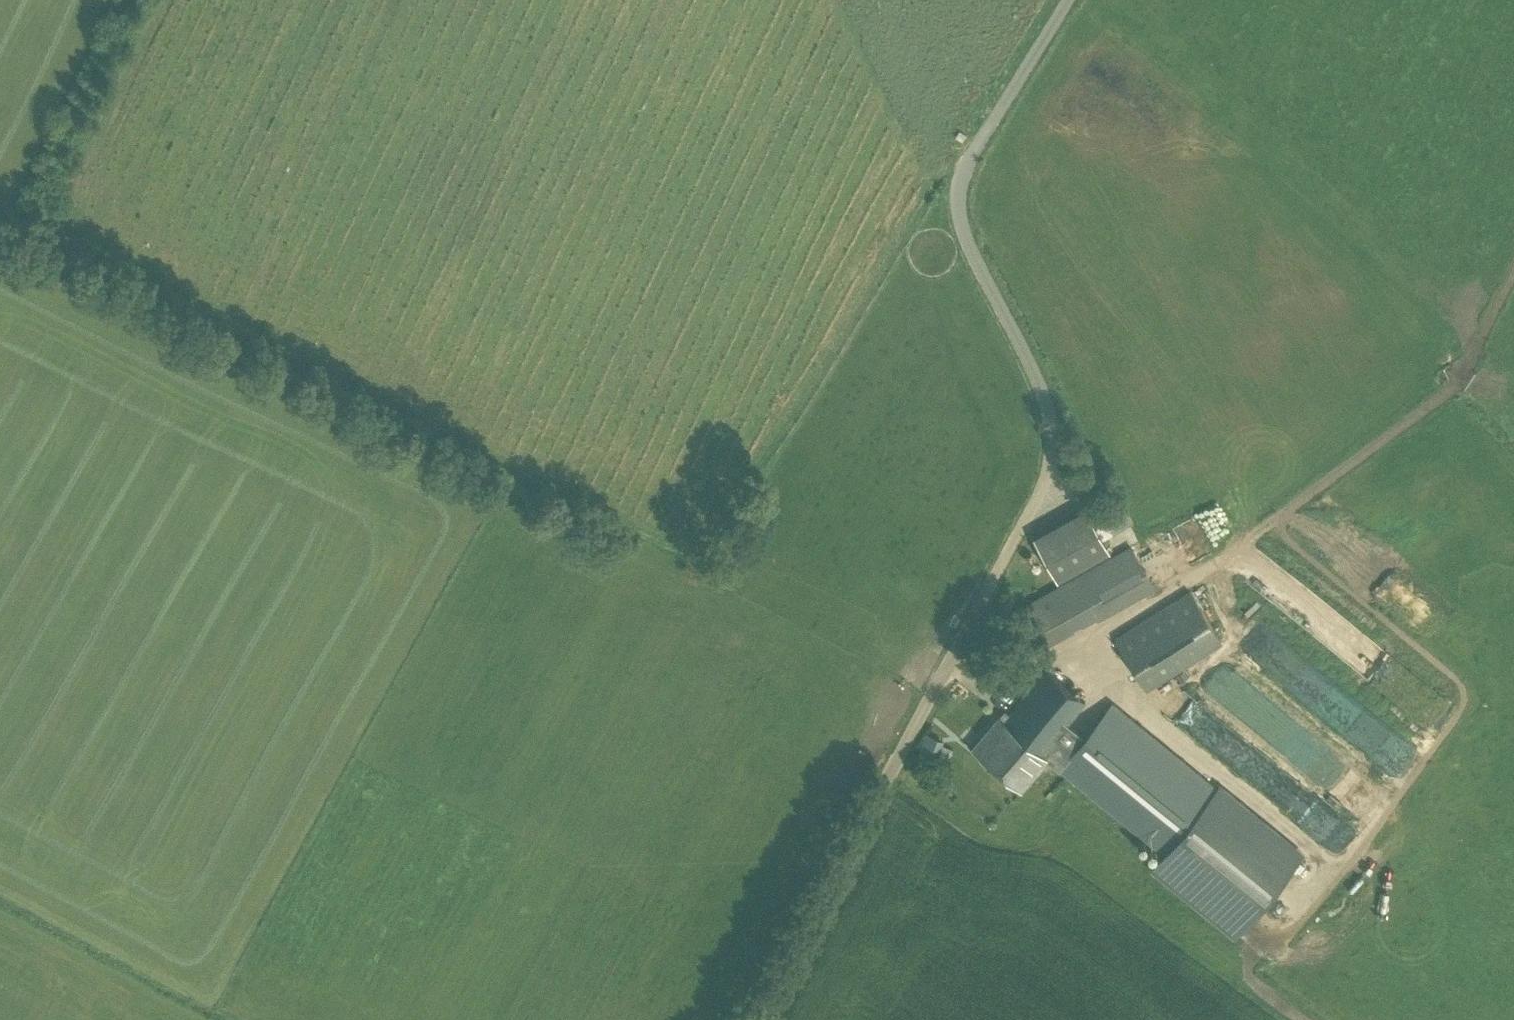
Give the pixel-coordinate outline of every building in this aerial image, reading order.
[(1056,580),(1109,551),(1085,509),(1033,538),(1056,580)] [(1097,617),(1152,586),(1131,548),(1005,619),(1011,630),(1026,655),(1096,616),(1097,617)] [(1145,685),(1220,640),(1190,591),(1115,638),(1145,685)] [(972,749),(1022,790),(1047,759),(1164,855),(1149,874),(1232,942),(1300,858),(1111,704),(1082,742),(1065,728),(1086,702),(1045,669),(1003,721),(998,717),(972,749)] [(1266,753),(1249,771),(1264,786),(1282,769),(1266,753)]
